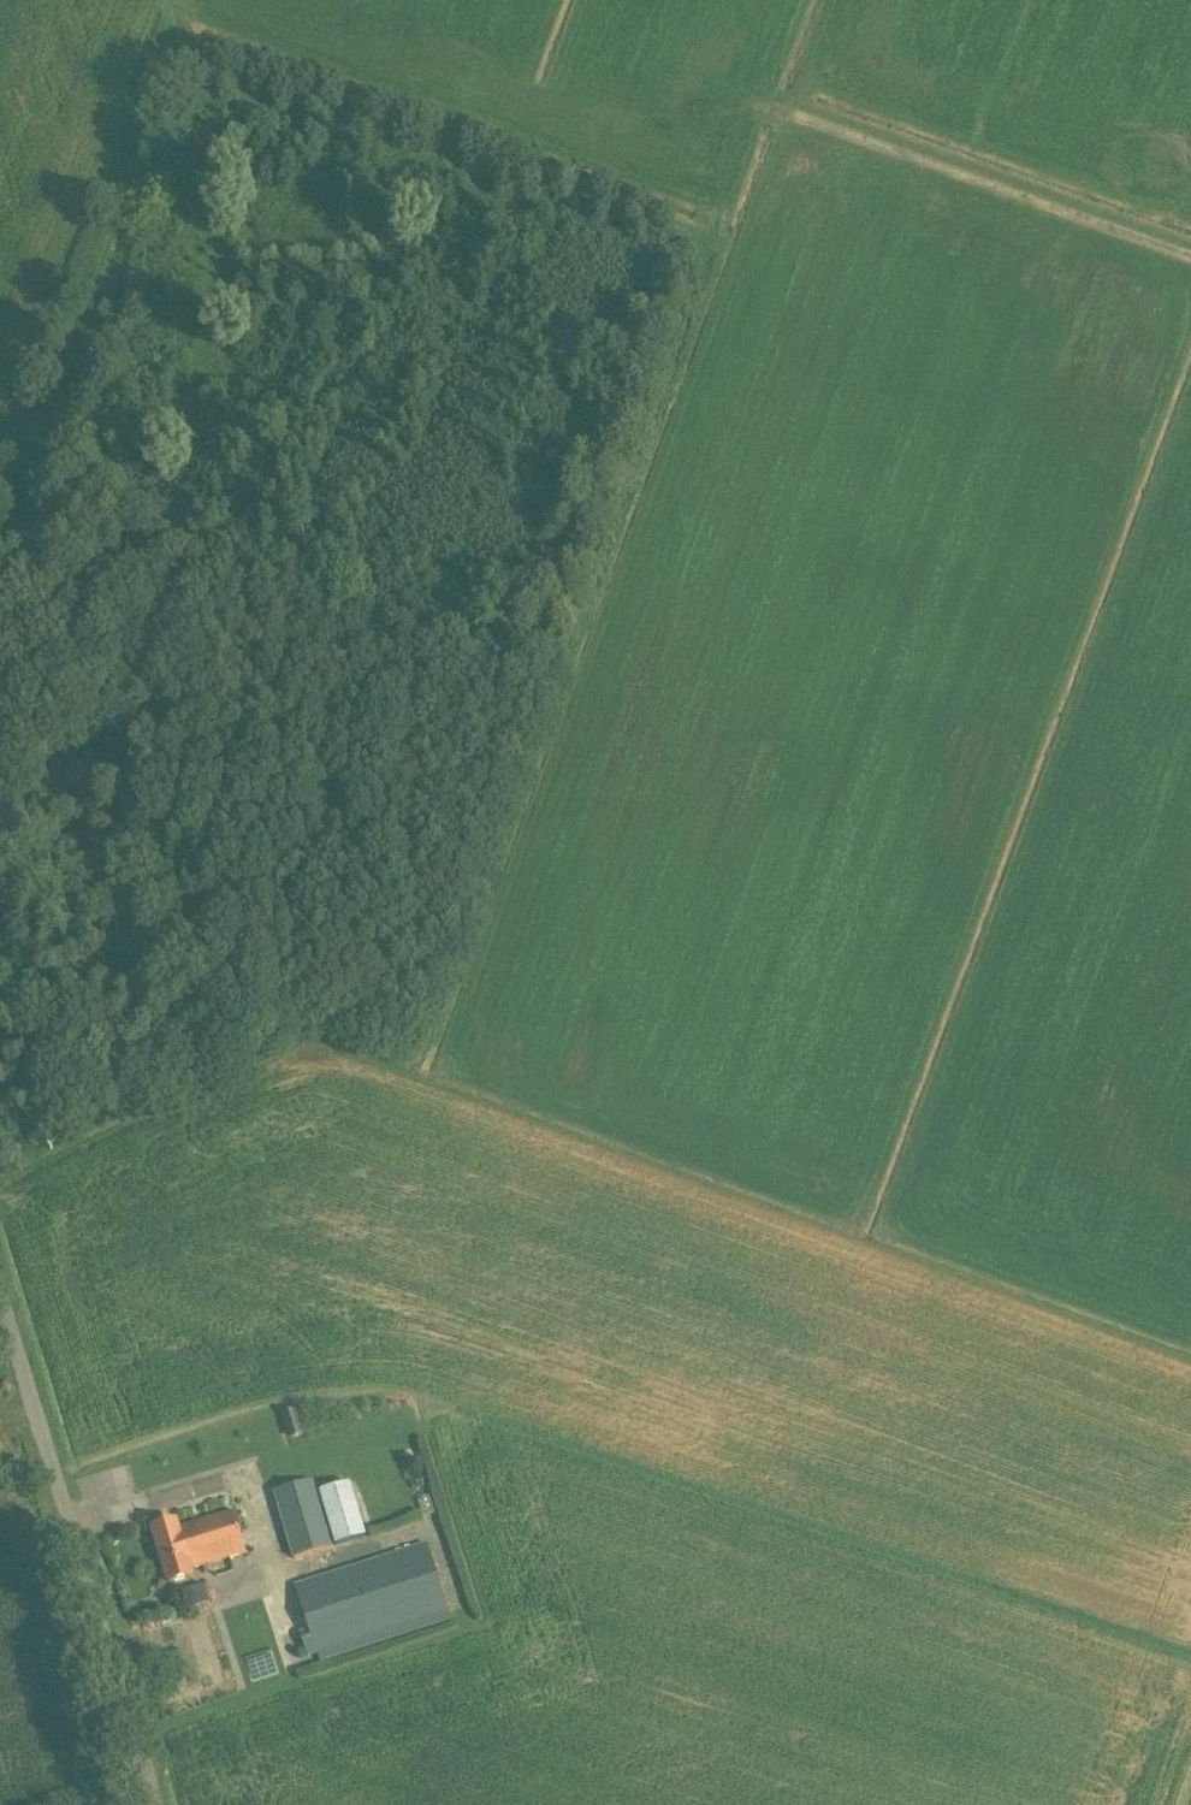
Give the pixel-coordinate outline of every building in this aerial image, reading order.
[(290,1426),(302,1424),(298,1401),(286,1403),(290,1426)] [(272,1493),(279,1516),(292,1561),(333,1548),(314,1481),(272,1493)] [(319,1492),(322,1502),(334,1546),(366,1537),(350,1484),(319,1492)] [(189,1571),(190,1571),(245,1555),(232,1513),(177,1530),(189,1571)] [(177,1530),(175,1523),(153,1529),(170,1585),(192,1578),(190,1571),(189,1571),(177,1530)] [(320,1664),(451,1622),(448,1611),(427,1546),(296,1588),(306,1619),(294,1622),(298,1634),(300,1633),(307,1657),(317,1654),(320,1664)] [(238,1568),(216,1567),(216,1582),(237,1583),(238,1568)] [(247,1589),(228,1595),(245,1648),(234,1651),(237,1659),(247,1656),(252,1670),(287,1659),(277,1628),(261,1633),(247,1589)]
